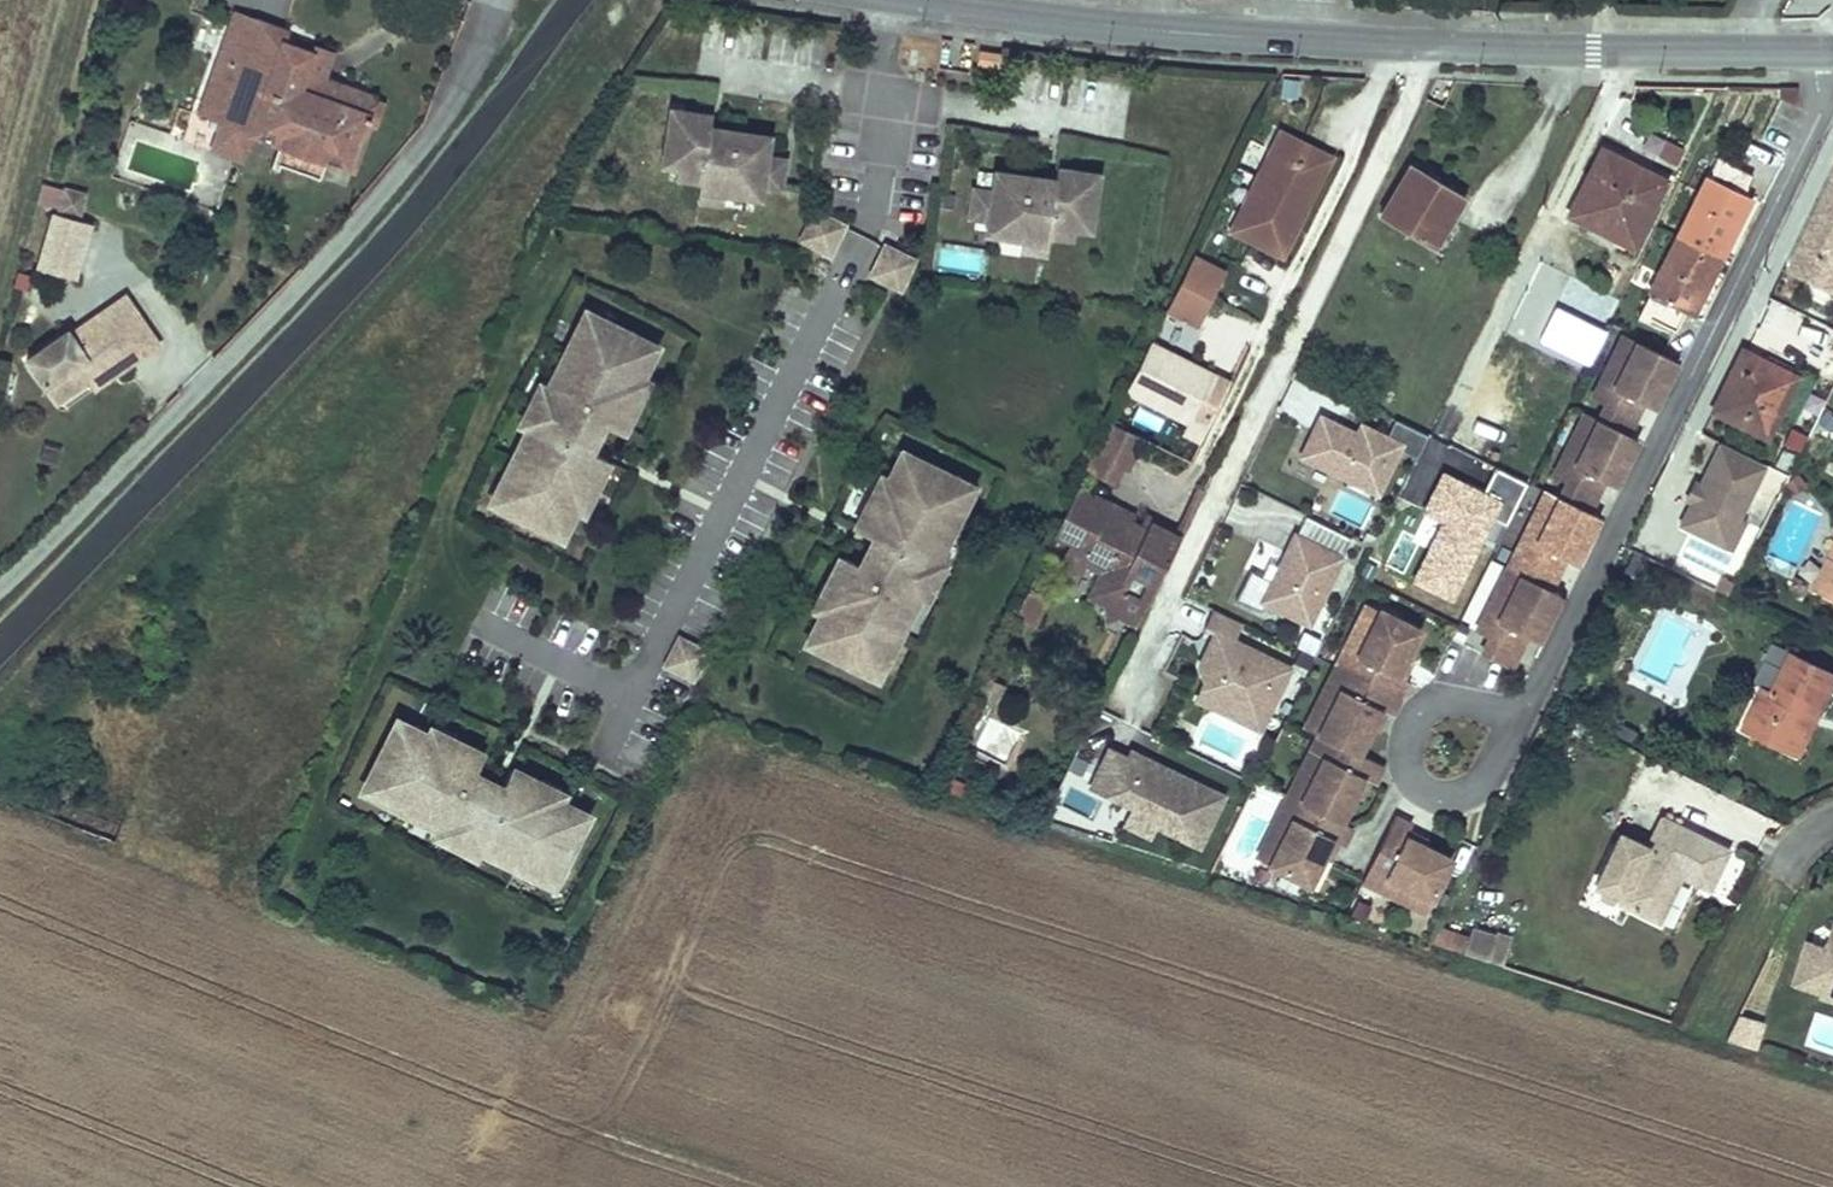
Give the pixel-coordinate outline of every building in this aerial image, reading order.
[(255,18),(231,10),(196,112),(213,118),(217,120),(207,148),(244,162),(255,133),(275,141),(268,161),(315,177),(320,159),(343,167),(370,95),(319,76),(325,57),(282,42),(263,35),(250,31),(255,18)] [(255,18),(250,31),(263,35),(268,23),(255,18)] [(268,23),(263,35),(282,42),(286,29),(268,23)] [(1000,51),(978,48),(976,63),(999,66),(1000,51)] [(708,114),(669,108),(660,163),(699,168),(697,179),(696,187),(720,191),(756,196),(758,183),(777,186),(781,159),(762,156),(766,136),(738,132),(735,152),(703,148),(706,127),(708,114)] [(738,132),(706,127),(703,148),(735,152),(738,132)] [(1279,134),(1231,231),(1280,256),(1329,160),(1279,134)] [(1657,159),(1678,166),(1685,146),(1664,139),(1657,159)] [(1607,152),(1585,195),(1591,198),(1612,154),(1607,152)] [(1585,195),(1574,217),(1626,244),(1647,204),(1651,207),(1665,182),(1612,154),(1591,198),(1585,195)] [(336,185),(343,167),(320,159),(315,177),(336,185)] [(1674,332),(1684,313),(1700,280),(1707,284),(1733,232),(1725,228),(1742,195),(1751,176),(1717,159),(1639,314),(1674,332)] [(699,168),(674,165),(673,176),(697,179),(699,168)] [(1453,221),(1443,216),(1457,193),(1411,166),(1381,218),(1433,247),(1444,228),(1448,230),(1453,221)] [(1017,195),(1020,174),(993,171),(990,191),(972,188),(968,215),(986,218),(984,231),(1021,237),(1045,240),(1046,233),(1048,222),(1072,226),(1086,227),(1094,173),(1055,167),(1053,179),(1049,200),(1017,195)] [(1053,179),(1020,174),(1017,195),(1049,200),(1053,179)] [(41,184),(38,206),(84,213),(87,191),(41,184)] [(1794,263),(1832,283),(1832,185),(1794,263)] [(720,191),(696,187),(694,198),(718,202),(720,191)] [(1457,193),(1443,216),(1453,221),(1465,197),(1457,193)] [(1742,195),(1725,228),(1733,232),(1749,199),(1742,195)] [(1647,204),(1626,244),(1631,246),(1651,207),(1647,204)] [(840,224),(812,211),(799,238),(826,251),(840,224)] [(74,281),(90,228),(53,216),(37,269),(74,281)] [(1048,222),(1046,233),(1071,236),(1072,226),(1048,222)] [(1045,240),(1021,237),(1019,247),(1043,251),(1045,240)] [(910,259),(883,246),(869,273),(896,286),(910,259)] [(1194,254),(1168,308),(1199,324),(1226,270),(1194,254)] [(1700,280),(1684,313),(1690,316),(1707,284),(1700,280)] [(93,392),(160,348),(128,299),(84,328),(90,336),(77,345),(71,336),(70,333),(28,360),(46,388),(78,368),(88,383),(93,392)] [(1540,341),(1588,365),(1604,334),(1556,310),(1540,341)] [(593,316),(588,325),(574,355),(563,350),(547,382),(552,385),(527,435),(522,432),(522,433),(507,463),(518,468),(503,498),(498,507),(559,537),(572,509),(584,486),(591,490),(605,460),(586,450),(563,439),(576,411),(600,423),(619,432),(633,403),(626,400),(638,377),(653,345),(593,316)] [(574,355),(588,325),(578,320),(563,350),(574,355)] [(71,336),(77,345),(90,336),(84,328),(71,336)] [(1614,387),(1637,342),(1623,335),(1601,380),(1614,387)] [(1152,339),(1127,388),(1190,421),(1186,430),(1203,438),(1219,407),(1202,399),(1215,371),(1152,339)] [(1676,361),(1637,342),(1614,387),(1601,380),(1593,398),(1606,405),(1635,419),(1642,403),(1646,396),(1656,400),(1676,361)] [(1744,353),(1715,413),(1768,440),(1799,380),(1744,353)] [(78,368),(46,388),(56,403),(88,383),(78,368)] [(644,381),(638,377),(626,400),(633,403),(644,381)] [(527,435),(552,385),(547,382),(541,379),(515,430),(522,433),(522,432),(527,435)] [(1656,400),(1646,396),(1642,403),(1652,408),(1656,400)] [(1635,419),(1606,405),(1598,420),(1627,434),(1635,419)] [(600,423),(576,411),(563,439),(586,450),(600,423)] [(1598,420),(1585,413),(1554,475),(1567,482),(1596,496),(1604,480),(1608,473),(1617,478),(1637,439),(1627,434),(1598,420)] [(1374,493),(1399,443),(1359,423),(1354,432),(1318,414),(1298,454),(1374,493)] [(1141,435),(1111,421),(1087,470),(1116,485),(1141,435)] [(1718,447),(1680,528),(1719,546),(1732,518),(1737,521),(1762,468),(1718,447)] [(865,670),(869,661),(884,632),(895,637),(911,604),(912,604),(906,601),(931,551),(936,554),(951,524),(940,518),(955,489),(960,479),(899,450),(885,478),(874,500),(868,497),(853,527),(895,548),(881,575),(858,564),(839,554),(825,583),(832,586),(820,609),(805,641),(865,670)] [(1670,459),(1650,499),(1680,513),(1700,474),(1670,459)] [(518,468),(507,463),(492,493),(503,498),(518,468)] [(1617,478),(1608,473),(1604,480),(1614,485),(1617,478)] [(885,478),(879,474),(868,497),(874,500),(885,478)] [(1596,496),(1567,482),(1560,497),(1589,511),(1596,496)] [(591,490),(584,486),(572,509),(580,512),(591,490)] [(966,494),(955,489),(940,518),(951,524),(966,494)] [(1558,574),(1565,558),(1569,551),(1579,556),(1598,516),(1589,511),(1560,497),(1547,491),(1515,553),(1529,560),(1558,574)] [(1148,525),(1145,532),(1134,527),(1114,517),(1117,509),(1084,493),(1061,538),(1074,544),(1092,553),(1087,563),(1105,572),(1092,597),(1102,601),(1127,614),(1140,621),(1179,540),(1148,525)] [(1114,517),(1134,527),(1138,519),(1117,509),(1114,517)] [(1732,518),(1719,546),(1731,552),(1744,524),(1737,521),(1732,518)] [(1340,559),(1293,535),(1262,598),(1237,585),(1223,613),(1242,623),(1248,626),(1259,602),(1307,626),(1340,559)] [(895,548),(872,536),(858,564),(881,575),(895,548)] [(1092,553),(1074,544),(1064,565),(1082,573),(1087,563),(1092,553)] [(936,554),(931,551),(906,601),(912,604),(911,604),(918,608),(943,557),(936,554)] [(1579,556),(1569,551),(1565,558),(1575,563),(1579,556)] [(1558,574),(1529,560),(1522,574),(1550,588),(1558,574)] [(1832,604),(1832,564),(1827,561),(1812,593),(1832,604)] [(1522,574),(1508,567),(1496,592),(1510,598),(1499,619),(1486,613),(1477,630),(1491,637),(1519,651),(1527,635),(1531,628),(1541,633),(1560,593),(1550,588),(1522,574)] [(832,586),(825,583),(814,606),(820,609),(832,586)] [(1048,598),(1028,588),(1016,613),(1035,623),(1048,598)] [(1510,598),(1496,592),(1486,613),(1499,619),(1510,598)] [(1127,614),(1102,601),(1104,628),(1127,614)] [(1381,612),(1368,605),(1357,628),(1370,634),(1381,612)] [(1223,613),(1213,609),(1204,626),(1215,631),(1199,664),(1205,681),(1196,699),(1228,714),(1237,696),(1269,711),(1290,667),(1234,639),(1242,623),(1223,613)] [(172,610),(165,630),(176,634),(183,613),(172,610)] [(1420,631),(1381,612),(1370,634),(1357,628),(1337,666),(1374,685),(1382,670),(1397,678),(1406,658),(1420,631)] [(1541,633),(1531,628),(1527,635),(1537,640),(1541,633)] [(895,637),(884,632),(869,661),(880,667),(895,637)] [(1519,651),(1491,637),(1482,653),(1511,668),(1519,651)] [(702,651),(677,639),(675,643),(677,650),(674,657),(667,659),(665,663),(689,676),(702,651)] [(677,650),(675,643),(667,659),(674,657),(677,650)] [(63,648),(54,656),(63,663),(70,655),(63,648)] [(1406,658),(1397,678),(1382,670),(1374,685),(1401,698),(1409,683),(1402,680),(1412,661),(1406,658)] [(1788,755),(1806,717),(1817,723),(1832,690),(1832,679),(1793,659),(1775,697),(1765,693),(1744,733),(1788,755)] [(1374,685),(1337,666),(1330,681),(1343,688),(1320,735),(1357,753),(1358,754),(1372,727),(1382,707),(1367,700),(1374,685)] [(1154,672),(1142,726),(1161,730),(1172,676),(1154,672)] [(984,677),(975,695),(992,704),(1002,685),(984,677)] [(1343,688),(1330,681),(1306,728),(1320,735),(1343,688)] [(1009,689),(1002,685),(992,704),(999,707),(1009,689)] [(1401,698),(1374,685),(1367,700),(1382,707),(1372,727),(1377,729),(1387,710),(1393,713),(1401,698)] [(1260,730),(1269,711),(1237,696),(1228,714),(1260,730)] [(1806,717),(1788,755),(1799,760),(1817,723),(1806,717)] [(481,851),(512,866),(517,855),(547,870),(546,870),(556,875),(586,814),(558,800),(535,789),(539,782),(509,767),(499,786),(488,810),(460,796),(472,772),(481,754),(452,739),(449,746),(426,735),(395,719),(365,779),(374,784),(404,798),(399,810),(431,826),(434,820),(484,846),(481,851)] [(430,728),(426,735),(449,746),(452,739),(430,728)] [(1357,753),(1320,735),(1313,749),(1326,756),(1303,803),(1326,815),(1341,822),(1355,794),(1364,775),(1350,768),(1357,753)] [(1199,846),(1223,795),(1129,752),(1126,758),(1108,749),(1090,787),(1131,807),(1124,823),(1150,836),(1155,825),(1199,846)] [(1326,756),(1313,749),(1289,796),(1303,803),(1326,756)] [(1358,754),(1357,753),(1350,768),(1364,775),(1355,794),(1360,797),(1370,778),(1376,782),(1383,766),(1358,754)] [(472,772),(460,796),(488,810),(499,786),(472,772)] [(561,794),(539,782),(535,789),(558,800),(561,794)] [(404,798),(374,784),(369,795),(399,810),(404,798)] [(1303,803),(1289,796),(1282,811),(1295,817),(1272,864),(1311,883),(1334,837),(1319,830),(1326,815),(1303,803)] [(64,803),(57,819),(116,842),(122,826),(64,803)] [(1295,817),(1282,811),(1259,857),(1272,864),(1295,817)] [(1341,822),(1326,815),(1319,830),(1334,837),(1324,856),(1330,859),(1339,840),(1345,843),(1353,828),(1341,822)] [(1410,825),(1395,818),(1382,843),(1397,851),(1404,836),(1424,846),(1426,840),(1407,831),(1410,825)] [(431,826),(428,832),(478,858),(481,851),(484,846),(434,820),(431,826)] [(1621,901),(1619,906),(1658,924),(1680,879),(1711,893),(1730,853),(1659,822),(1646,850),(1621,901)] [(1451,860),(1404,836),(1397,851),(1382,843),(1363,881),(1378,888),(1385,875),(1432,898),(1451,860)] [(1646,850),(1619,837),(1594,888),(1621,901),(1646,850)] [(547,870),(517,855),(512,866),(541,880),(546,870),(547,870)] [(1385,875),(1378,888),(1425,912),(1432,898),(1385,875)] [(1472,926),(1463,952),(1502,965),(1510,939),(1472,926)] [(1830,953),(1811,946),(1797,988),(1826,997),(1831,983),(1832,984),(1832,944),(1830,953)] [(1831,983),(1826,997),(1825,1001),(1832,1003),(1832,984),(1831,983)] [(1727,1040),(1756,1049),(1765,1022),(1736,1013),(1727,1040)]
